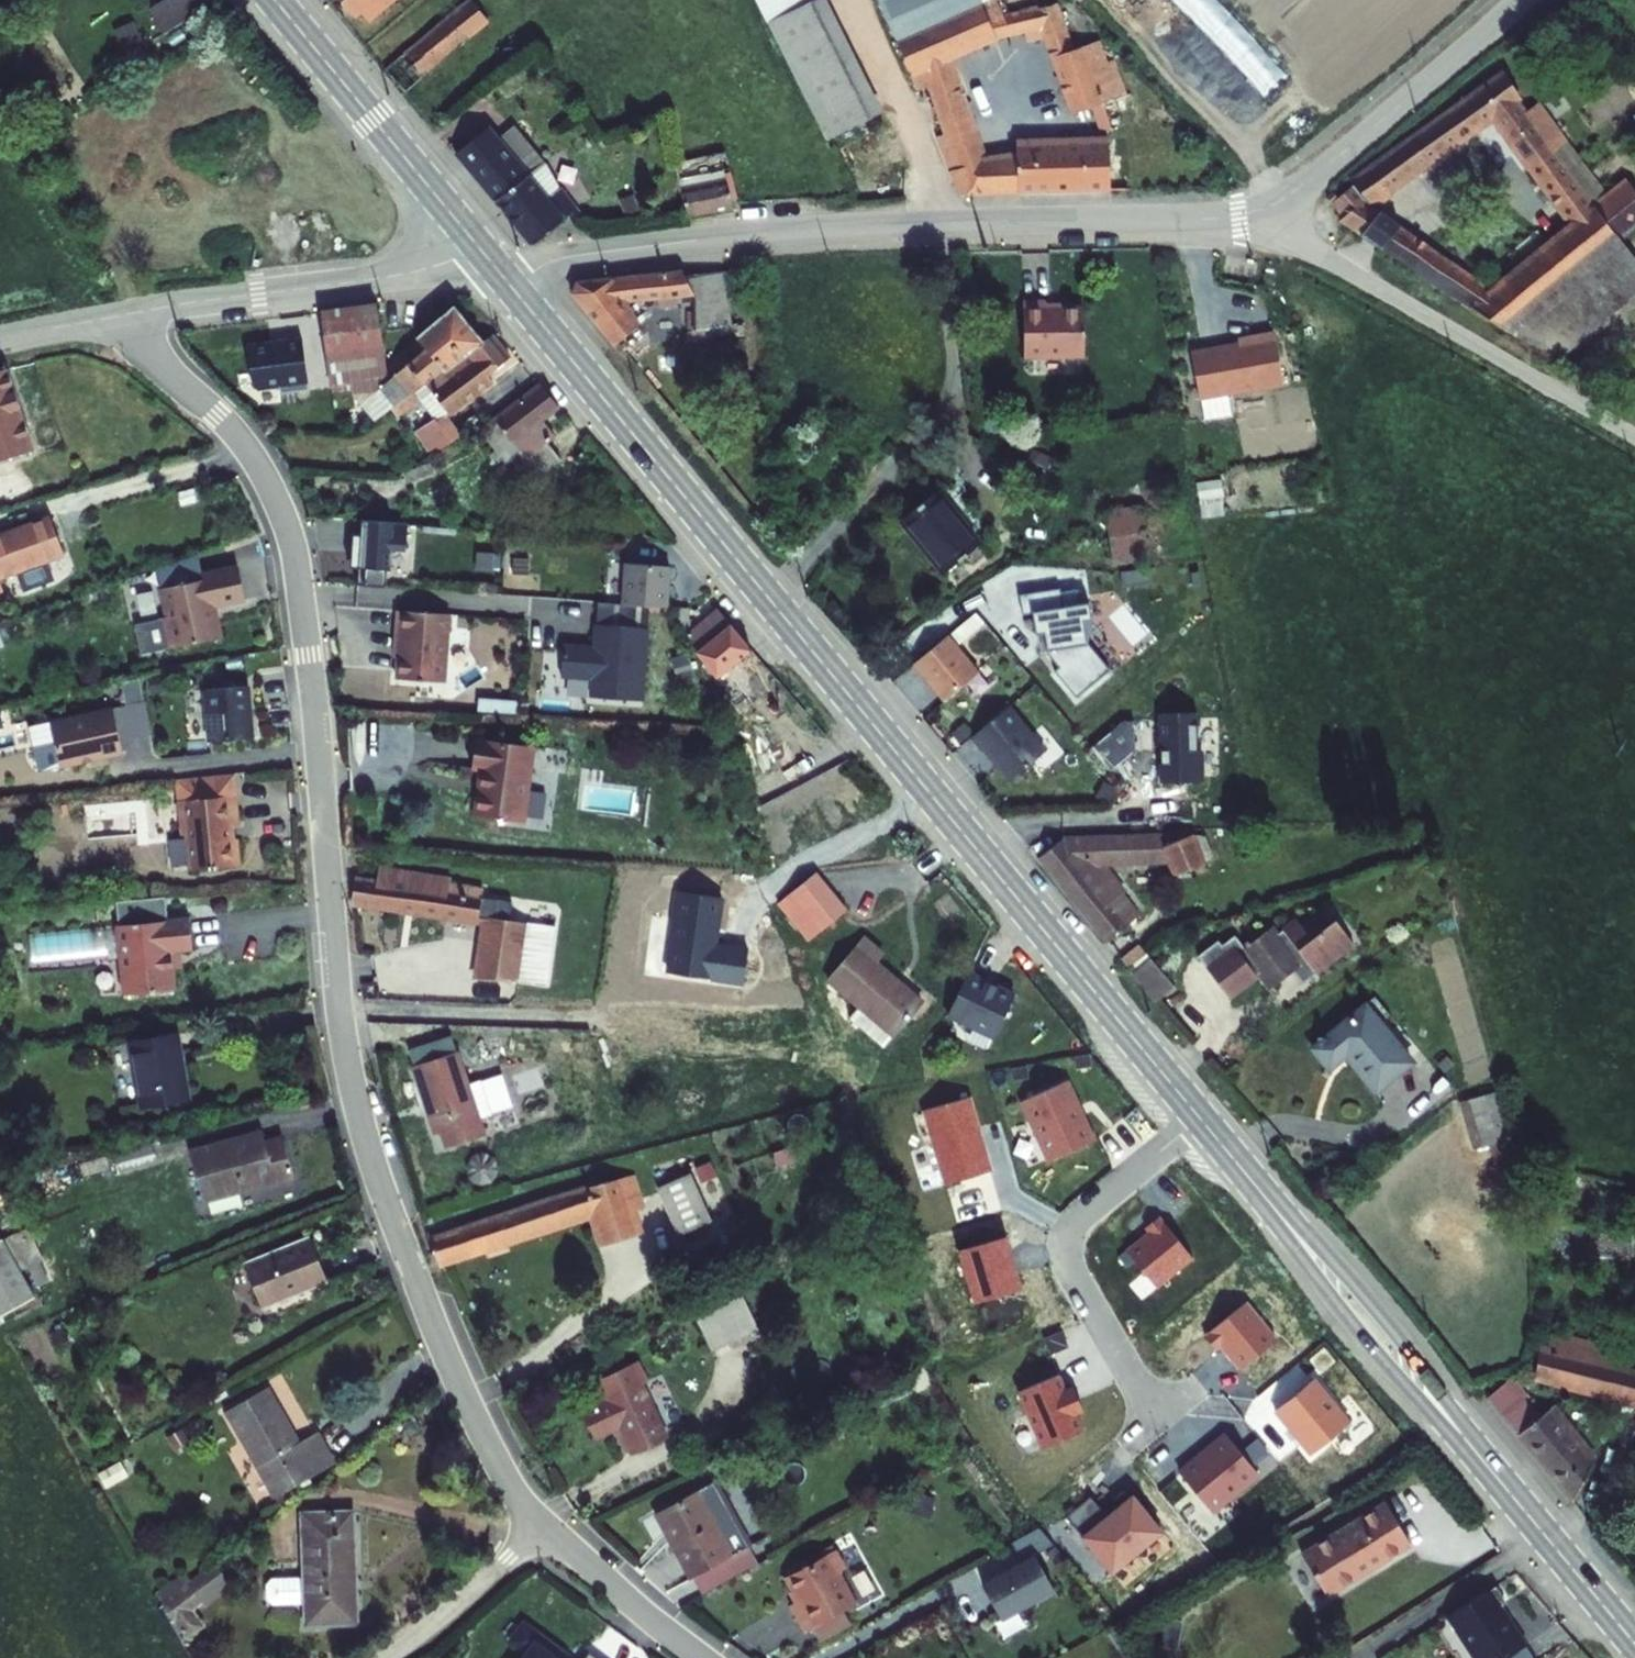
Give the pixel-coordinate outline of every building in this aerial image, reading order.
[(165,32),(209,9),(204,0),(157,0),(150,4),(165,32)] [(351,12),(358,7),(365,15),(382,0),(341,0),(351,12)] [(404,89),(488,21),(471,0),(461,0),(383,63),(404,89)] [(835,0),(819,0),(777,20),(834,139),(889,112),(835,0)] [(987,9),(983,0),(883,0),(892,24),(926,11),(933,30),(987,9)] [(1278,94),(1297,76),(1219,0),(1182,0),(1278,94)] [(1072,53),(1058,4),(994,28),(987,9),(933,30),(900,43),(913,78),(924,74),(949,138),(941,141),(965,200),(998,193),(989,170),(950,63),(1037,33),(1040,45),(1053,41),(1078,118),(1097,112),(1105,136),(1146,122),(1139,99),(1134,100),(1122,62),(1114,65),(1107,43),(1072,53)] [(900,43),(933,30),(926,11),(892,24),(900,43)] [(1525,92),(1511,67),(1492,77),(1355,177),(1357,180),(1342,191),(1336,183),(1330,188),(1345,207),(1340,212),(1365,229),(1381,206),(1375,202),(1494,115),(1574,219),(1497,282),(1404,221),(1388,244),(1511,328),(1624,238),(1593,197),(1608,186),(1539,93),(1524,103),(1519,96),(1525,92)] [(461,149),(539,241),(578,210),(552,158),(533,172),(493,123),(461,149)] [(1109,190),(1109,144),(1019,143),(1018,162),(1018,189),(1109,190)] [(682,165),(687,182),(727,171),(722,152),(682,165)] [(1018,189),(1018,162),(989,170),(998,193),(1012,189),(1018,189)] [(687,182),(697,214),(737,207),(727,171),(687,182)] [(1593,197),(1624,238),(1634,229),(1634,182),(1627,171),(1608,186),(1593,197)] [(1404,221),(1381,206),(1365,229),(1388,244),(1404,221)] [(1562,360),(1634,305),(1634,253),(1624,238),(1511,328),(1562,360)] [(573,287),(614,336),(637,318),(626,305),(701,294),(706,323),(727,320),(686,270),(682,265),(578,273),(573,287)] [(725,265),(686,270),(727,320),(732,320),(725,265)] [(1091,350),(1091,303),(1053,303),(1053,295),(1030,295),(1030,350),(1091,350)] [(382,421),(429,381),(453,361),(458,367),(484,347),(486,349),(499,339),(469,302),(429,332),(438,343),(370,399),(382,421)] [(328,312),(339,383),(396,374),(385,303),(328,312)] [(250,323),(261,395),(339,383),(328,312),(250,323)] [(1247,341),(1199,349),(1207,395),(1234,390),(1291,381),(1282,329),(1246,335),(1247,341)] [(435,390),(448,408),(483,390),(502,376),(499,370),(521,354),(505,333),(499,339),(486,349),(484,347),(458,367),(439,381),(442,386),(435,390)] [(43,440),(13,360),(0,363),(0,452),(43,440)] [(429,381),(435,390),(442,386),(439,381),(458,367),(453,361),(429,381)] [(515,457),(525,449),(529,446),(524,439),(553,417),(571,403),(555,381),(493,429),(515,457)] [(1234,390),(1207,395),(1211,416),(1238,412),(1234,390)] [(427,426),(443,448),(463,433),(446,411),(427,426)] [(545,474),(568,456),(555,439),(564,432),(553,417),(524,439),(529,446),(525,449),(545,474)] [(1201,478),(1203,514),(1227,513),(1225,477),(1201,478)] [(985,543),(941,491),(910,516),(954,569),(985,543)] [(1145,510),(1109,511),(1110,546),(1146,545),(1145,510)] [(58,515),(0,535),(0,588),(10,585),(5,571),(70,549),(58,515)] [(411,519),(365,517),(362,582),(390,584),(391,567),(395,567),(396,546),(410,546),(411,519)] [(664,551),(619,549),(617,590),(661,592),(664,551)] [(250,595),(243,563),(207,570),(208,575),(165,584),(172,613),(163,615),(170,646),(226,633),(222,613),(218,614),(215,603),(250,595)] [(1044,664),(1065,691),(1099,664),(1077,636),(1073,614),(1082,613),(1079,592),(1071,593),(1069,583),(1051,586),(1053,601),(1023,605),(1026,627),(1035,626),(1037,646),(1049,660),(1044,664)] [(704,628),(688,593),(670,592),(725,711),(750,700),(736,670),(762,649),(729,607),(704,628)] [(455,609),(403,606),(402,626),(407,626),(405,675),(452,677),(455,609)] [(961,640),(985,620),(977,611),(953,631),(961,640)] [(967,663),(937,625),(902,653),(932,691),(967,663)] [(644,703),(649,630),(595,626),(593,646),(570,644),(567,677),(592,679),(591,699),(644,703)] [(214,738),(258,734),(256,707),(254,707),(252,682),(210,686),(214,738)] [(1033,743),(997,698),(960,727),(972,741),(974,739),(998,771),(1033,743)] [(127,748),(117,704),(54,718),(64,763),(111,753),(110,751),(127,748)] [(1148,708),(1147,777),(1185,778),(1186,709),(1148,708)] [(1123,716),(1111,715),(1077,741),(1097,766),(1122,746),(1123,716)] [(543,740),(485,733),(481,763),(492,764),(489,784),(487,784),(484,810),(534,816),(543,740)] [(233,824),(240,823),(236,792),(182,797),(185,832),(189,831),(193,866),(240,862),(238,835),(234,836),(233,824)] [(1206,835),(1074,827),(1044,848),(1111,929),(1146,903),(1106,852),(1179,857),(1182,868),(1212,860),(1206,835)] [(523,936),(527,912),(530,897),(466,888),(447,886),(449,877),(434,874),(435,869),(399,865),(396,877),(364,873),(360,897),(494,918),(485,973),(517,978),(523,936)] [(847,900),(818,866),(794,886),(823,920),(847,900)] [(468,874),(435,869),(434,874),(449,877),(447,886),(466,888),(468,874)] [(823,920),(794,886),(782,897),(810,931),(823,920)] [(527,912),(536,913),(539,898),(530,897),(527,912)] [(720,903),(682,897),(670,972),(741,983),(746,950),(714,945),(720,903)] [(1205,946),(1237,989),(1265,967),(1263,965),(1268,961),(1280,977),(1299,962),(1309,975),(1361,937),(1343,912),(1331,921),(1321,909),(1309,918),(1305,911),(1285,926),(1280,919),(1252,940),(1242,927),(1229,936),(1226,931),(1205,946)] [(117,924),(130,992),(178,983),(174,961),(171,944),(181,942),(193,939),(188,910),(117,924)] [(527,912),(523,936),(533,938),(526,979),(556,984),(565,927),(535,922),(536,913),(527,912)] [(883,947),(865,932),(830,971),(861,998),(894,1027),(921,996),(875,956),(883,947)] [(533,938),(523,936),(517,978),(526,979),(533,938)] [(171,944),(174,961),(184,960),(181,942),(171,944)] [(1140,964),(1163,992),(1182,976),(1159,948),(1140,964)] [(947,1018),(996,1039),(1015,994),(967,973),(947,1018)] [(894,1027),(861,998),(850,1010),(883,1039),(894,1027)] [(1350,1051),(1377,1087),(1415,1058),(1372,1001),(1317,1041),(1334,1063),(1350,1051)] [(140,1040),(151,1104),(196,1096),(186,1032),(140,1040)] [(460,1033),(416,1046),(421,1062),(464,1049),(460,1033)] [(448,1123),(454,1140),(471,1135),(466,1120),(478,1116),(482,1104),(464,1049),(421,1062),(441,1126),(448,1123)] [(1044,1159),(1094,1138),(1071,1082),(1021,1102),(1044,1159)] [(1492,1089),(1463,1098),(1476,1139),(1505,1130),(1492,1089)] [(970,1097),(924,1111),(945,1183),(992,1169),(970,1097)] [(485,1113),(482,1104),(478,1116),(466,1120),(471,1135),(494,1127),(489,1113),(485,1113)] [(194,1147),(208,1194),(297,1169),(287,1132),(267,1138),(263,1127),(194,1147)] [(660,1174),(680,1222),(714,1208),(694,1160),(660,1174)] [(638,1165),(585,1183),(593,1207),(598,1205),(608,1236),(643,1224),(635,1203),(633,1196),(647,1192),(638,1165)] [(432,1226),(443,1259),(593,1207),(585,1183),(582,1174),(432,1226)] [(633,1196),(635,1203),(649,1198),(647,1192),(633,1196)] [(1125,1251),(1158,1290),(1195,1260),(1159,1217),(1143,1231),(1146,1234),(1125,1251)] [(250,1261),(269,1304),(333,1276),(314,1233),(250,1261)] [(0,1239),(0,1312),(1,1314),(38,1294),(6,1236),(0,1239)] [(974,1300),(1022,1284),(1006,1236),(958,1253),(974,1300)] [(701,1315),(715,1346),(750,1331),(736,1299),(701,1315)] [(1220,1346),(1238,1368),(1275,1338),(1246,1302),(1205,1335),(1216,1349),(1220,1346)] [(1506,1373),(1488,1388),(1576,1492),(1591,1444),(1585,1436),(1577,1441),(1545,1402),(1541,1404),(1523,1383),(1536,1377),(1540,1385),(1552,1380),(1547,1371),(1605,1388),(1612,1362),(1591,1356),(1595,1342),(1548,1328),(1544,1340),(1541,1339),(1532,1366),(1506,1373)] [(1595,1342),(1591,1356),(1612,1362),(1616,1348),(1595,1342)] [(596,1416),(610,1445),(648,1427),(622,1375),(626,1373),(616,1353),(577,1372),(586,1392),(560,1405),(571,1428),(596,1416)] [(1605,1388),(1634,1395),(1634,1391),(1634,1368),(1612,1362),(1605,1388)] [(1059,1374),(1016,1393),(1040,1447),(1083,1429),(1076,1413),(1083,1410),(1072,1384),(1065,1388),(1059,1374)] [(1308,1455),(1351,1421),(1316,1378),(1273,1412),(1308,1455)] [(286,1502),(340,1460),(322,1427),(305,1437),(274,1384),(232,1409),(286,1502)] [(1179,1469),(1214,1512),(1259,1476),(1224,1433),(1179,1469)] [(654,1513),(693,1576),(747,1542),(708,1479),(654,1513)] [(1421,1529),(1396,1487),(1311,1536),(1336,1578),(1366,1560),(1363,1556),(1388,1541),(1391,1546),(1421,1529)] [(1090,1497),(1066,1516),(1112,1573),(1164,1532),(1133,1494),(1105,1516),(1090,1497)] [(362,1619),(359,1509),(310,1510),(311,1573),(278,1574),(272,1580),(273,1593),(278,1599),(312,1599),(312,1620),(362,1619)] [(966,1571),(985,1604),(1038,1574),(1018,1540),(966,1571)] [(794,1604),(809,1629),(860,1599),(842,1568),(850,1564),(838,1544),(787,1575),(802,1600),(794,1604)] [(864,1604),(886,1594),(873,1565),(851,1575),(864,1604)] [(1492,1569),(1445,1600),(1481,1655),(1523,1628),(1498,1589),(1503,1585),(1492,1569)] [(159,1601),(167,1617),(194,1596),(184,1581),(159,1601)] [(1334,1645),(1314,1657),(1342,1657),(1334,1645)]
